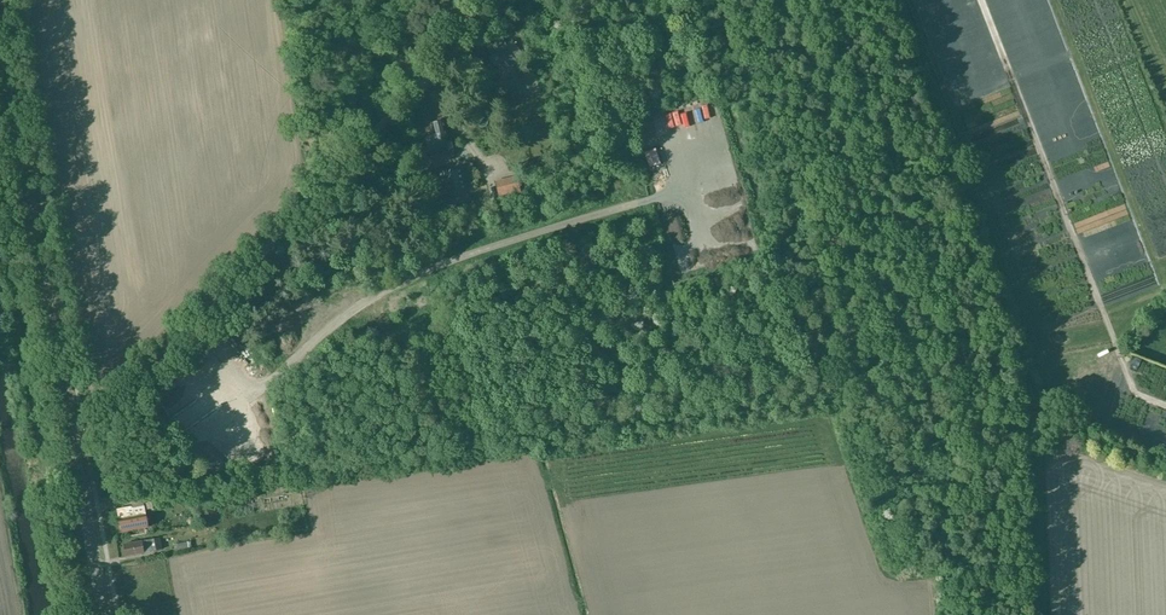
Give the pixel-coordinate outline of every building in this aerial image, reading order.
[(500,62),(506,71),(515,64),(497,41),(491,46),(496,52),(489,58),(495,66),(500,62)] [(447,140),(443,121),(431,123),(433,132),(422,135),(424,145),(427,157),(429,161),(453,155),(452,151),(453,151),(450,139),(447,140)] [(655,124),(637,126),(639,139),(657,137),(655,124)] [(471,189),(466,167),(433,174),(438,197),(471,189)] [(522,189),(519,173),(495,179),(498,194),(522,189)] [(745,226),(737,232),(734,228),(729,232),(734,240),(748,232),(745,226)] [(143,488),(147,509),(159,507),(155,486),(143,488)] [(144,506),(131,508),(131,506),(117,509),(119,520),(121,532),(148,527),(144,506)] [(160,538),(142,541),(123,544),(125,556),(150,551),(162,549),(160,538)] [(190,541),(175,544),(176,552),(192,549),(190,541)]
